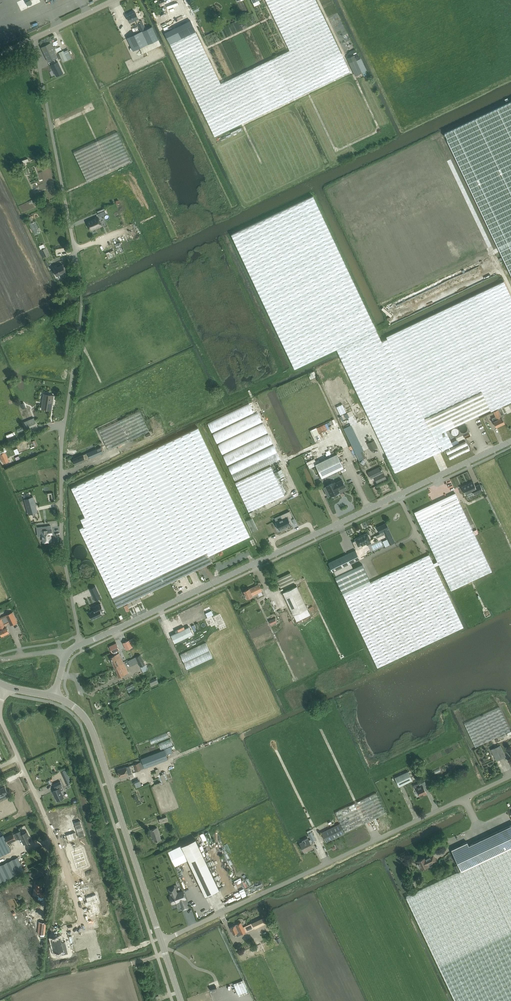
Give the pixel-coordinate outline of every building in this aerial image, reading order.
[(290,50),(253,68),(272,109),(309,91),(301,74),(342,54),(316,0),(266,0),(290,50)] [(136,20),(141,31),(127,38),(124,40),(127,45),(130,43),(133,51),(148,44),(158,39),(152,26),(146,29),(142,21),(140,22),(138,18),(135,12),(127,16),(130,22),(136,20)] [(331,25),(340,22),(338,17),(329,20),(331,25)] [(176,28),(179,35),(167,41),(185,79),(214,137),(272,109),(253,68),(221,84),(212,66),(194,28),(190,21),(176,28)] [(50,43),(41,47),(48,62),(57,58),(50,43)] [(63,62),(68,60),(64,52),(63,51),(59,53),(63,62)] [(352,68),(359,65),(354,55),(347,59),(352,68)] [(63,73),(58,62),(50,66),(51,69),(52,68),(56,76),(63,73)] [(360,72),(360,73),(362,72),(359,65),(352,68),(355,74),(360,72)] [(445,134),(508,277),(510,276),(510,107),(445,134)] [(117,132),(74,152),(87,182),(131,161),(117,132)] [(231,235),(295,369),(337,349),(395,472),(453,445),(446,431),(490,410),(491,411),(510,402),(510,297),(504,281),(386,337),(387,339),(382,341),(313,196),(231,235)] [(102,226),(98,217),(87,222),(91,230),(102,226)] [(34,219),(29,222),(35,235),(40,232),(34,219)] [(66,273),(63,265),(57,267),(56,265),(53,267),(57,276),(63,273),(63,274),(66,273)] [(43,394),(41,409),(51,411),(53,396),(43,394)] [(493,412),(496,417),(492,418),(496,427),(505,423),(502,418),(498,410),(493,412)] [(109,451),(133,439),(149,432),(140,411),(99,431),(106,445),(109,451)] [(22,423),(25,430),(36,425),(33,419),(22,423)] [(71,487),(85,517),(80,519),(84,526),(79,528),(117,607),(126,603),(212,562),(209,556),(211,555),(250,537),(199,428),(159,447),(157,448),(156,446),(71,487)] [(367,443),(370,450),(377,447),(374,440),(367,443)] [(274,446),(228,465),(234,477),(279,458),(274,446)] [(103,453),(101,447),(73,459),(75,465),(86,461),(85,459),(89,457),(90,458),(103,453)] [(5,452),(0,454),(0,456),(3,464),(9,461),(5,452)] [(337,454),(315,464),(322,478),(343,467),(337,454)] [(236,483),(249,512),(285,496),(271,467),(236,483)] [(381,467),(368,473),(371,479),(374,477),(377,483),(386,479),(381,467)] [(345,487),(345,485),(342,480),(335,483),(334,482),(326,486),(331,496),(333,495),(334,496),(335,496),(336,495),(337,495),(337,493),(339,492),(338,490),(345,487)] [(473,482),(462,487),(465,495),(472,492),(474,495),(483,490),(480,484),(475,486),(473,482)] [(480,549),(474,536),(469,525),(470,525),(459,502),(455,493),(414,512),(418,521),(429,544),(440,568),(450,591),(473,581),(491,572),(480,549)] [(33,497),(24,499),(29,514),(37,512),(33,497)] [(276,524),(275,525),(277,528),(278,528),(279,530),(280,530),(280,531),(283,529),(283,528),(292,524),(289,519),(292,517),(289,511),(281,515),(282,519),(275,522),(276,524)] [(276,529),(271,516),(269,516),(269,515),(262,517),(267,533),(276,529)] [(247,521),(252,532),(258,529),(252,518),(247,521)] [(384,531),(391,544),(395,542),(386,523),(377,528),(380,533),(384,531)] [(43,542),(44,542),(50,541),(50,538),(51,538),(50,534),(52,534),(51,526),(47,526),(48,529),(37,531),(38,536),(42,535),(43,542)] [(362,547),(361,545),(370,540),(370,539),(371,538),(369,534),(368,535),(367,533),(355,539),(356,541),(353,542),(357,550),(362,547)] [(333,572),(360,559),(355,550),(328,563),(333,572)] [(463,627),(429,554),(343,595),(377,668),(463,627)] [(343,595),(370,582),(362,564),(335,577),(343,595)] [(277,579),(281,588),(295,582),(291,573),(277,579)] [(262,594),(261,591),(262,591),(259,584),(249,589),(244,591),(247,598),(252,596),(259,592),(260,595),(262,594)] [(90,589),(93,595),(95,594),(97,599),(100,597),(95,586),(90,589)] [(297,586),(283,593),(294,616),(308,609),(297,586)] [(103,609),(101,603),(93,607),(94,610),(88,613),(92,620),(102,614),(101,611),(103,609)] [(9,623),(10,625),(17,622),(12,612),(5,615),(9,623)] [(295,619),(297,623),(311,617),(309,613),(295,619)] [(474,613),(472,614),(474,623),(481,621),(480,617),(475,618),(474,613)] [(5,615),(1,618),(0,618),(0,632),(2,636),(9,632),(6,627),(5,625),(9,623),(5,615)] [(218,626),(224,623),(220,615),(214,617),(218,626)] [(189,627),(171,635),(175,643),(193,634),(189,627)] [(133,647),(129,640),(123,643),(126,650),(133,647)] [(116,643),(109,646),(112,653),(119,650),(116,643)] [(206,643),(180,655),(187,670),(212,658),(206,643)] [(119,653),(110,658),(114,667),(124,663),(121,657),(119,653)] [(141,667),(145,665),(140,655),(128,661),(130,666),(138,662),(141,667)] [(124,663),(114,667),(119,677),(128,673),(124,663)] [(137,689),(134,684),(127,687),(129,693),(137,689)] [(475,747),(510,731),(500,707),(464,723),(475,747)] [(505,756),(500,745),(491,750),(496,761),(505,756)] [(164,750),(155,754),(141,759),(145,768),(167,760),(164,750)] [(130,766),(129,766),(118,770),(120,777),(132,773),(130,766)] [(66,769),(61,772),(64,780),(69,778),(70,778),(66,769)] [(413,781),(408,772),(395,778),(399,787),(413,781)] [(425,781),(419,784),(418,783),(413,786),(415,789),(417,788),(419,793),(418,793),(420,797),(427,794),(424,788),(427,786),(425,781)] [(53,785),(54,787),(56,790),(52,792),(57,801),(64,798),(61,790),(64,789),(60,782),(53,785)] [(345,833),(386,813),(376,793),(335,813),(345,833)] [(83,820),(77,822),(82,836),(88,835),(83,820)] [(326,842),(344,833),(340,824),(321,832),(326,842)] [(469,845),(467,842),(451,850),(461,871),(406,897),(455,1000),(510,1000),(510,825),(469,845)] [(153,836),(154,842),(161,840),(157,828),(150,830),(151,833),(150,833),(152,837),(153,836)] [(5,837),(2,832),(0,833),(0,856),(9,852),(8,852),(14,849),(11,843),(21,838),(24,844),(32,840),(27,831),(26,832),(25,831),(22,833),(21,831),(13,834),(13,833),(5,837)] [(310,839),(309,840),(308,839),(308,838),(302,841),(302,842),(300,843),(304,853),(313,848),(310,843),(312,842),(310,839)] [(205,896),(219,889),(196,839),(181,846),(205,896)] [(81,849),(70,852),(73,861),(83,858),(81,849)] [(420,867),(421,869),(428,865),(436,861),(433,855),(425,859),(425,858),(417,861),(418,864),(417,864),(417,865),(418,867),(419,867),(420,867)] [(23,872),(24,873),(25,872),(18,857),(0,866),(0,883),(23,872)] [(83,858),(73,861),(76,869),(86,866),(83,858)] [(35,883),(35,892),(39,892),(39,897),(44,897),(44,892),(42,892),(42,889),(41,889),(42,884),(35,883)] [(171,899),(171,901),(172,903),(172,902),(173,904),(180,901),(183,910),(188,908),(184,899),(186,899),(183,891),(180,893),(180,892),(177,893),(174,887),(168,889),(171,896),(170,896),(170,898),(170,900),(171,899)] [(42,948),(28,916),(26,915),(13,920),(0,888),(0,933),(4,935),(4,939),(6,936),(8,936),(10,936),(10,940),(17,937),(33,975),(38,973),(37,963),(41,962),(37,952),(40,952),(42,948)] [(85,902),(84,902),(85,907),(86,906),(89,915),(96,912),(94,903),(97,902),(95,894),(84,898),(85,902)] [(270,921),(268,916),(264,918),(252,923),(255,929),(266,923),(270,921)] [(237,937),(246,933),(244,928),(241,922),(230,927),(233,934),(235,933),(237,937)] [(86,936),(74,938),(76,947),(82,945),(83,949),(94,946),(93,939),(87,941),(86,936)] [(61,937),(52,939),(55,951),(60,950),(61,953),(68,952),(65,941),(62,942),(61,937)] [(241,994),(244,985),(234,983),(231,992),(241,994)]
